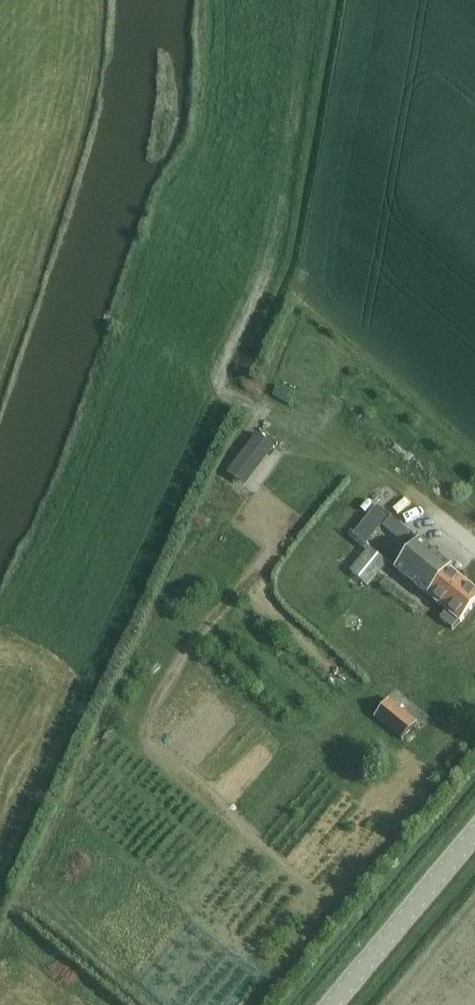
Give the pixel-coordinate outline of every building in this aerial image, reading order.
[(371,506),(382,523),(410,505),(399,488),(371,506)] [(403,544),(411,534),(391,518),(383,528),(403,544)] [(419,541),(395,570),(428,597),(429,595),(451,569),(452,567),(419,541)] [(451,569),(429,595),(448,611),(441,619),(454,629),(460,621),(461,622),(474,605),(474,589),(451,569)] [(432,708),(426,703),(431,698),(407,679),(392,698),(420,721),(432,708)] [(374,719),(402,742),(417,724),(389,700),(374,719)]
